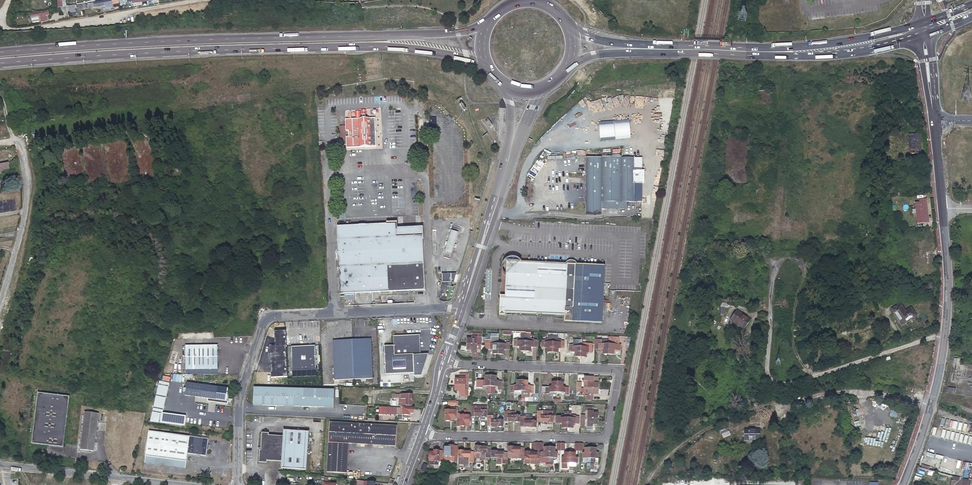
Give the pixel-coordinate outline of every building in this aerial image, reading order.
[(50,11),(52,20),(55,20),(53,10),(63,9),(62,6),(49,8),(49,11),(50,11)] [(29,12),(30,17),(34,17),(35,19),(38,19),(38,16),(47,14),(45,9),(29,12)] [(760,99),(768,97),(767,89),(759,91),(760,99)] [(348,147),(377,145),(376,117),(346,119),(347,125),(340,125),(341,144),(348,144),(348,147)] [(910,152),(921,151),(919,132),(908,133),(908,136),(910,152)] [(643,157),(635,157),(607,157),(586,157),(586,214),(602,214),(602,208),(605,208),(605,207),(628,207),(628,201),(638,201),(643,201),(643,194),(635,194),(635,182),(643,182),(645,182),(645,169),(643,169),(643,157)] [(643,182),(635,182),(635,194),(643,194),(643,182)] [(917,218),(927,217),(925,198),(920,198),(921,201),(915,202),(917,218)] [(340,294),(425,290),(422,228),(395,229),(337,231),(338,254),(337,254),(337,257),(338,257),(340,294)] [(448,241),(453,243),(458,231),(452,229),(448,241)] [(733,268),(747,277),(753,268),(740,259),(733,268)] [(561,320),(602,322),(605,265),(526,261),(507,260),(506,296),(500,295),(500,314),(505,315),(505,312),(562,314),(561,320)] [(442,282),(451,281),(451,273),(442,273),(442,282)] [(901,324),(915,315),(910,307),(903,311),(901,308),(902,307),(899,303),(891,308),(901,324)] [(731,319),(744,329),(751,320),(737,310),(731,319)] [(520,351),(525,351),(526,332),(522,332),(522,334),(521,334),(520,341),(517,341),(518,339),(514,339),(514,346),(520,346),(520,351)] [(525,351),(531,352),(531,347),(536,347),(537,340),(533,340),(533,339),(530,338),(530,335),(531,335),(531,332),(526,332),(525,351)] [(467,339),(467,345),(480,345),(481,337),(481,334),(472,333),(472,338),(472,339),(468,339),(467,339)] [(546,352),(552,352),(553,333),(548,333),(548,340),(545,340),(545,341),(541,341),(541,348),(546,348),(546,352)] [(552,352),(558,353),(558,348),(564,349),(564,342),(560,342),(560,341),(557,341),(557,336),(556,336),(557,333),(553,333),(552,352)] [(385,374),(413,373),(413,376),(421,375),(429,354),(420,354),(420,334),(393,335),(393,345),(384,346),(385,374)] [(492,354),(498,355),(498,344),(499,334),(491,334),(491,337),(487,337),(484,337),(484,340),(484,345),(484,350),(490,350),(493,350),(493,353),(492,354)] [(621,338),(609,337),(609,340),(608,344),(608,354),(613,354),(614,350),(621,350),(621,345),(621,338)] [(333,377),(371,376),(370,339),(332,339),(333,377)] [(608,344),(609,340),(595,340),(594,349),(602,349),(602,354),(608,354),(608,344)] [(498,355),(504,355),(504,350),(509,350),(510,343),(506,343),(506,345),(498,344),(498,355)] [(592,344),(581,343),(581,347),(580,357),(586,357),(586,352),(591,353),(592,344)] [(182,369),(215,369),(215,345),(183,345),(182,369)] [(290,369),(314,369),(314,345),(290,345),(290,369)] [(467,345),(467,350),(471,350),(471,356),(479,356),(480,345),(467,345)] [(574,357),(580,357),(581,347),(573,347),(573,345),(569,345),(569,352),(575,352),(574,357)] [(913,367),(918,368),(919,368),(927,370),(932,354),(924,351),(922,355),(917,354),(913,367)] [(143,364),(149,366),(151,358),(145,356),(143,364)] [(728,372),(741,381),(747,371),(733,363),(728,372)] [(456,379),(455,385),(465,385),(466,382),(468,382),(468,374),(461,374),(461,380),(456,379)] [(486,390),(486,394),(490,394),(490,377),(485,377),(484,381),(479,381),(478,388),(482,388),(482,386),(487,387),(487,390),(486,390)] [(490,377),(490,394),(494,394),(495,387),(498,387),(498,389),(501,389),(502,382),(496,382),(496,377),(490,377)] [(588,389),(598,389),(598,384),(593,384),(593,378),(585,377),(585,386),(581,386),(578,386),(577,389),(580,389),(585,389),(588,389)] [(514,393),(514,391),(522,392),(522,382),(517,382),(517,387),(510,386),(510,393),(514,393)] [(522,382),(522,392),(530,392),(530,394),(534,394),(534,387),(528,387),(528,382),(522,382)] [(549,394),(549,392),(557,393),(558,383),(552,383),(552,387),(542,387),(541,394),(549,394)] [(558,383),(557,393),(565,393),(565,395),(569,395),(569,388),(563,388),(563,383),(558,383)] [(252,385),(252,404),(302,406),(302,408),(318,409),(318,407),(331,407),(332,389),(252,385)] [(455,385),(455,390),(458,390),(460,391),(460,393),(460,396),(468,397),(468,389),(468,386),(465,386),(465,385),(455,385)] [(134,398),(140,399),(143,388),(137,386),(134,398)] [(182,398),(213,402),(215,390),(183,386),(182,398)] [(598,389),(588,389),(588,397),(586,397),(586,400),(593,401),(593,395),(598,395),(598,389)] [(70,394),(38,390),(32,441),(64,445),(70,394)] [(411,406),(412,395),(377,393),(376,397),(401,398),(401,399),(405,399),(405,401),(399,401),(399,405),(411,406)] [(471,406),(471,416),(481,417),(482,417),(486,417),(487,407),(473,406),(471,406)] [(414,408),(400,407),(400,412),(402,412),(402,415),(409,415),(409,413),(413,413),(414,408)] [(450,419),(457,419),(458,419),(458,413),(458,408),(450,407),(450,410),(445,410),(445,421),(450,421),(450,419)] [(588,419),(597,419),(598,414),(593,413),(593,407),(586,407),(586,411),(588,411),(588,419)] [(97,413),(84,411),(79,449),(93,451),(97,413)] [(505,411),(505,422),(515,422),(520,423),(520,416),(517,416),(514,416),(514,413),(510,413),(510,411),(506,411),(505,411)] [(538,411),(537,422),(548,422),(548,423),(553,423),(553,417),(550,417),(550,412),(543,411),(539,411),(538,411)] [(867,422),(883,422),(883,412),(878,412),(873,412),(868,411),(867,422)] [(457,426),(466,426),(466,424),(467,424),(470,424),(470,413),(458,413),(458,419),(457,419),(457,426)] [(498,416),(489,416),(488,416),(488,426),(491,426),(498,426),(498,427),(503,427),(503,421),(498,421),(498,416)] [(527,416),(522,416),(521,416),(521,427),(531,427),(536,428),(536,422),(531,421),(531,418),(526,418),(527,416)] [(568,420),(568,418),(560,418),(560,416),(557,416),(557,423),(562,424),(562,428),(568,428),(568,420)] [(209,423),(218,426),(220,420),(212,417),(209,423)] [(576,417),(576,418),(568,418),(568,420),(568,428),(573,428),(573,424),(579,424),(579,417),(576,417)] [(593,424),(597,425),(597,419),(588,419),(587,427),(593,427),(593,424)] [(349,443),(396,446),(397,426),(330,422),(327,472),(347,473),(349,443)] [(723,438),(730,434),(727,427),(720,431),(723,438)] [(277,468),(303,469),(305,431),(280,429),(279,435),(265,435),(265,432),(259,432),(258,445),(256,446),(255,462),(263,463),(263,460),(278,461),(277,468)] [(744,440),(760,440),(760,430),(754,430),(750,430),(744,430),(744,440)] [(144,456),(165,459),(168,434),(147,431),(144,456)] [(185,461),(186,453),(204,456),(206,439),(168,434),(165,459),(185,461)] [(453,462),(456,462),(457,462),(457,446),(453,446),(448,446),(448,448),(444,448),(444,455),(442,455),(442,460),(453,460),(453,462)] [(490,458),(490,448),(480,447),(475,447),(475,457),(480,458),(480,460),(485,460),(485,458),(489,458),(490,458)] [(523,459),(523,448),(513,448),(513,447),(508,447),(508,458),(523,459)] [(546,463),(549,463),(549,448),(544,448),(544,453),(539,453),(538,459),(539,459),(539,462),(538,462),(538,463),(546,463)] [(586,462),(587,463),(590,463),(590,449),(585,449),(585,454),(582,454),(582,458),(586,459),(586,462)] [(539,453),(539,450),(536,450),(536,454),(530,454),(530,453),(525,453),(525,464),(538,464),(538,463),(538,462),(539,462),(539,459),(538,459),(539,453)] [(442,462),(442,460),(442,455),(442,451),(433,451),(433,452),(432,452),(429,452),(429,465),(434,465),(434,461),(441,462),(442,462)] [(468,463),(472,463),(474,463),(474,453),(463,453),(463,452),(459,451),(458,465),(468,465),(468,463)] [(497,464),(505,464),(506,464),(506,453),(497,453),(496,452),(492,452),(492,458),(497,458),(497,464)] [(567,463),(570,463),(570,454),(564,453),(564,457),(564,458),(562,458),(561,469),(567,469),(567,467),(567,463)] [(277,484),(280,484),(284,484),(286,472),(278,472),(277,484)] [(970,478),(951,474),(949,484),(969,484),(970,478)]
